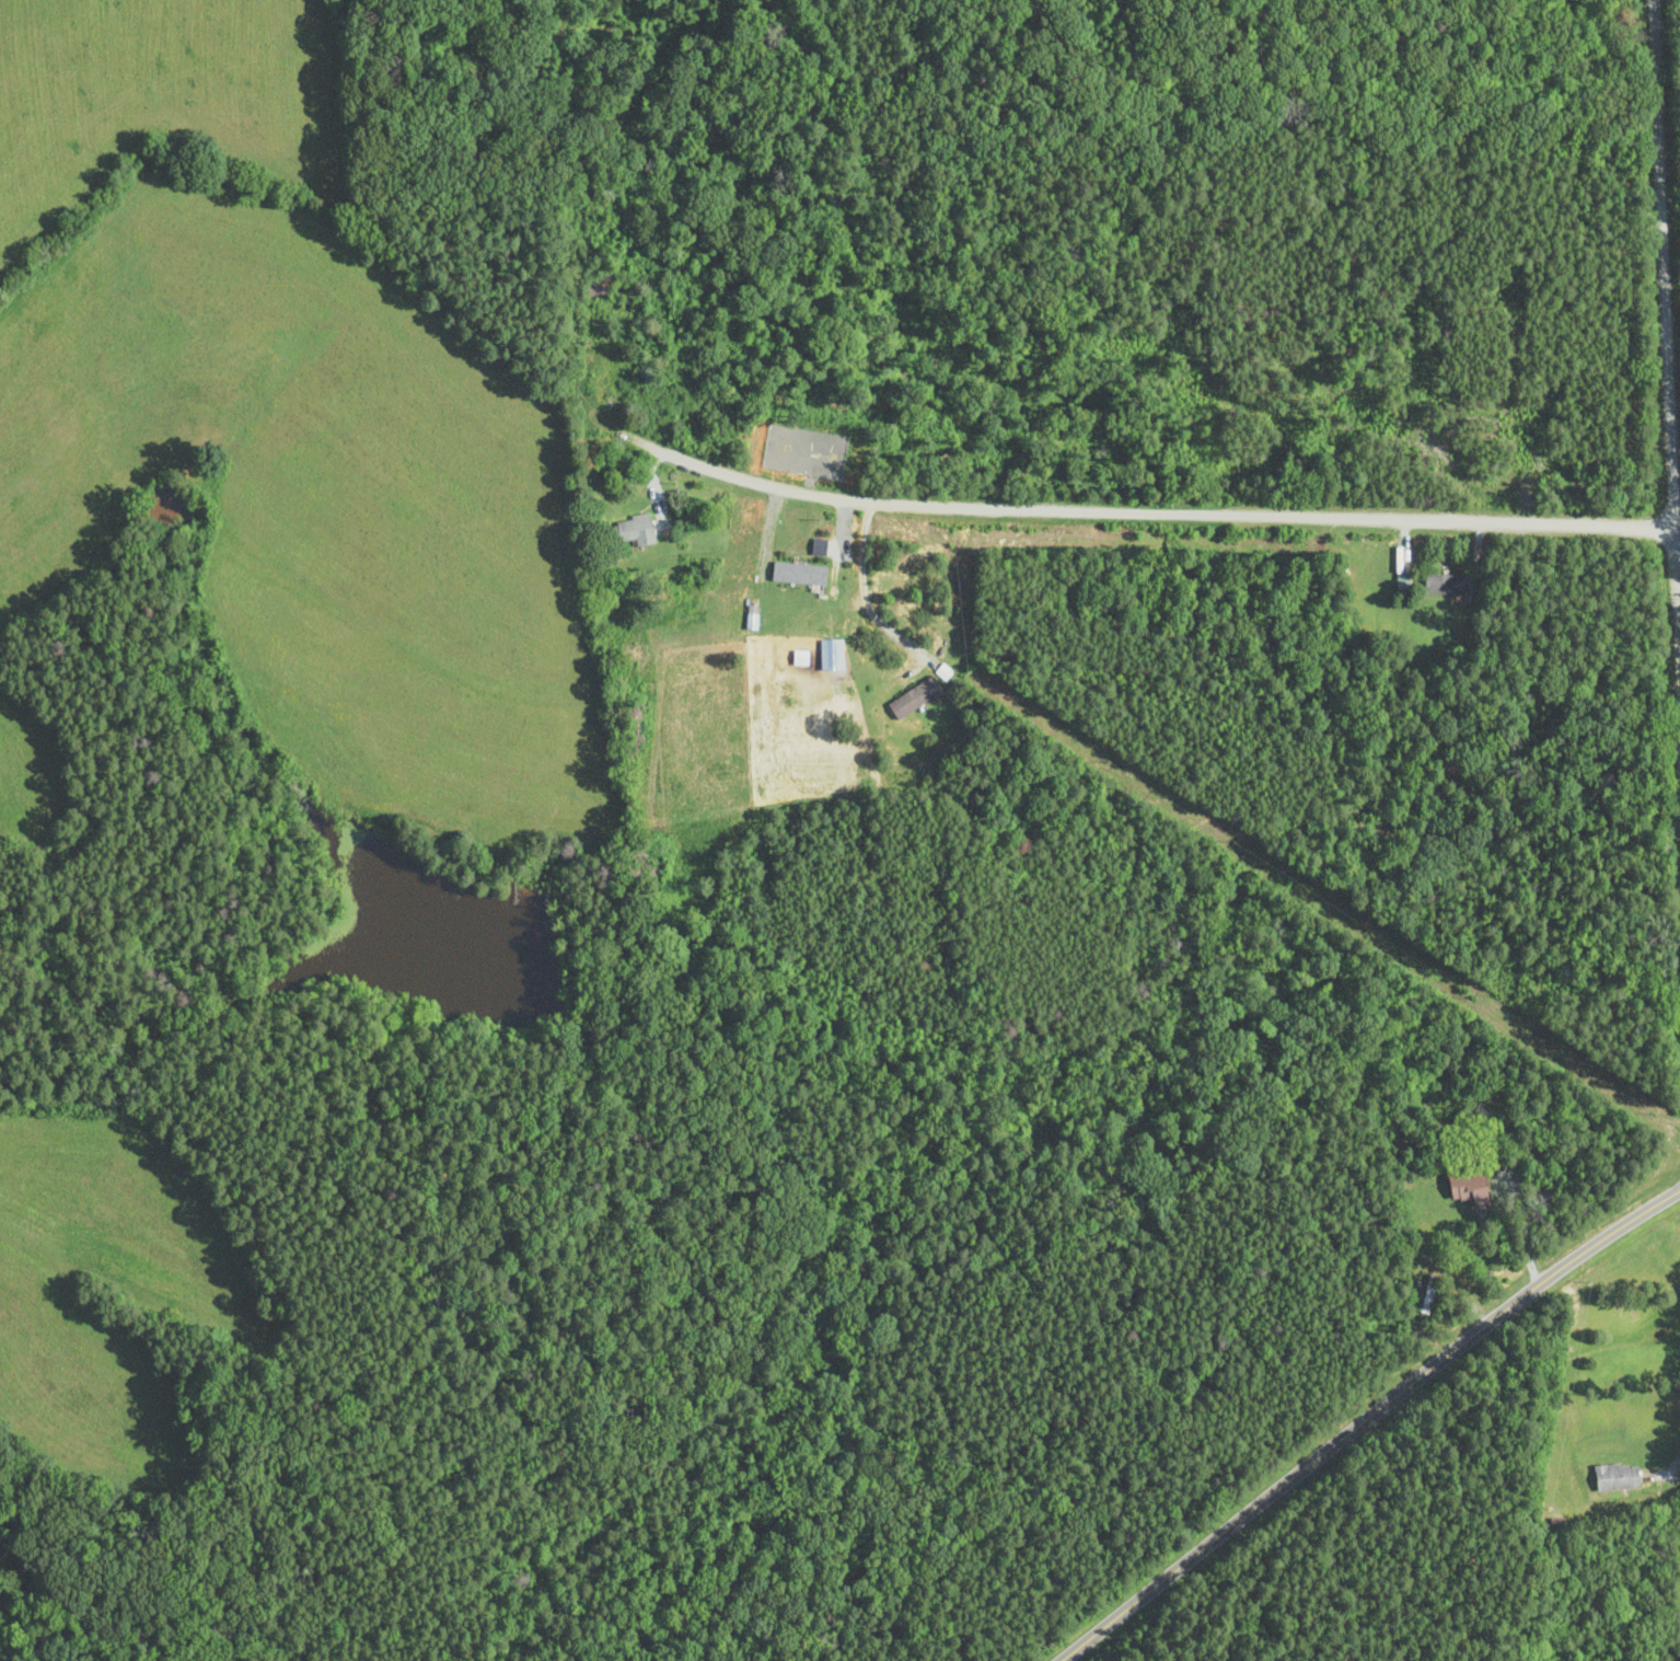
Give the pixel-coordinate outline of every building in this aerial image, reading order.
[(633,541),(635,550),(658,545),(652,516),(615,523),(620,544),(633,541)] [(774,583),(829,588),(830,568),(776,563),(774,583)] [(1476,577),(1427,576),(1427,596),(1475,597),(1476,577)] [(946,683),(952,675),(943,667),(937,674),(946,683)] [(898,720),(946,696),(937,677),(889,701),(898,720)] [(1451,1174),(1454,1202),(1474,1199),(1475,1208),(1490,1207),(1486,1171),(1451,1174)] [(1642,1488),(1640,1463),(1595,1467),(1597,1492),(1642,1488)]
